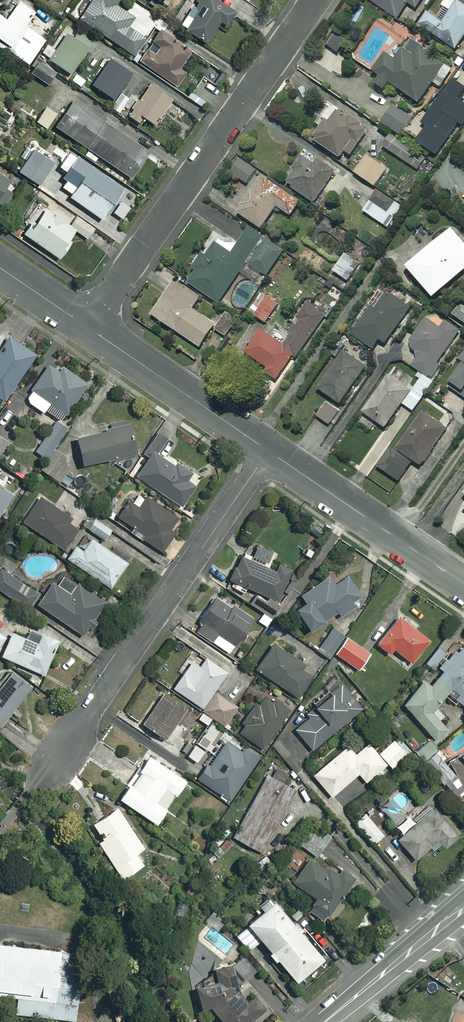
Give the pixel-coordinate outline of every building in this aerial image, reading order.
[(17,0),(5,18),(0,15),(0,45),(28,65),(45,39),(24,25),(33,11),(17,0)] [(78,17),(133,55),(145,38),(127,26),(133,16),(116,4),(118,0),(90,0),(78,17)] [(217,0),(196,0),(180,26),(206,41),(219,21),(226,26),(235,12),(217,0)] [(398,17),(407,2),(418,8),(423,0),(371,0),(398,17)] [(459,1),(452,12),(446,8),(439,18),(429,12),(420,24),(456,48),(463,37),(463,5),(459,1)] [(95,38),(83,29),(77,37),(67,30),(48,55),(70,71),(95,38)] [(181,66),(191,51),(159,30),(151,41),(158,46),(153,53),(146,49),(139,60),(177,85),(186,70),(181,66)] [(347,41),(339,32),(328,44),(337,52),(347,41)] [(445,63),(410,40),(397,60),(387,53),(375,71),(382,76),(377,83),(386,89),(391,83),(420,102),(445,63)] [(131,72),(109,57),(91,84),(114,98),(131,72)] [(55,71),(38,59),(29,72),(46,84),(55,71)] [(455,79),(421,125),(427,129),(419,141),(436,154),(463,117),(463,103),(459,100),(463,94),(463,86),(455,79)] [(171,97),(150,82),(127,114),(138,122),(142,116),(153,123),(171,97)] [(148,152),(72,100),(54,125),(130,178),(148,152)] [(56,111),(45,104),(35,120),(45,127),(56,111)] [(368,128),(333,104),(323,118),(328,121),(315,140),(341,157),(346,151),(351,154),(368,128)] [(413,118),(394,105),(382,122),(402,135),(413,118)] [(390,134),(382,145),(418,170),(426,158),(390,134)] [(53,162),(33,149),(18,170),(39,184),(53,162)] [(123,186),(76,154),(61,176),(75,186),(68,196),(101,218),(123,186)] [(389,169),(367,155),(355,172),(378,187),(389,169)] [(315,164),(304,156),(286,182),(315,201),(335,170),(318,159),(315,164)] [(257,170),(240,159),(231,172),(248,184),(257,170)] [(0,173),(0,205),(3,207),(18,185),(0,173)] [(301,202),(262,175),(238,211),(263,228),(278,206),(292,215),(301,202)] [(403,207),(378,190),(364,212),(389,228),(403,207)] [(71,224),(41,203),(21,232),(60,259),(72,241),(68,238),(74,229),(86,237),(93,228),(76,216),(71,224)] [(285,251),(251,227),(232,253),(217,243),(207,256),(203,253),(193,266),(197,269),(189,281),(218,302),(240,271),(256,282),(264,272),(268,275),(285,251)] [(453,228),(409,266),(435,296),(463,271),(463,241),(453,228)] [(380,238),(370,233),(366,243),(375,248),(380,238)] [(343,245),(327,234),(317,248),(332,260),(343,245)] [(359,263),(346,254),(334,271),(348,280),(359,263)] [(198,298),(175,282),(153,314),(200,347),(215,325),(192,308),(198,298)] [(411,307),(389,292),(377,309),(374,306),(354,334),(374,348),(380,339),(386,343),(411,307)] [(279,303),(262,293),(251,313),(267,323),(279,303)] [(327,314),(308,301),(293,322),(296,324),(283,343),(262,329),(246,353),(267,367),(264,370),(278,380),(295,355),(297,357),(327,314)] [(461,303),(453,314),(463,322),(463,306),(461,303)] [(442,328),(426,318),(409,345),(421,353),(413,365),(430,376),(460,330),(446,321),(442,328)] [(6,334),(0,344),(0,397),(3,399),(34,353),(6,334)] [(367,365),(344,350),(319,388),(342,403),(367,365)] [(63,411),(66,413),(87,382),(60,365),(57,370),(45,363),(29,388),(31,390),(25,400),(43,412),(44,410),(58,419),(63,411)] [(449,387),(463,397),(463,363),(449,387)] [(416,377),(420,381),(404,404),(414,411),(434,382),(420,371),(416,377)] [(412,390),(390,374),(364,411),(386,427),(412,390)] [(339,409),(327,401),(317,415),(329,423),(339,409)] [(400,449),(421,465),(448,428),(426,412),(400,449)] [(66,430),(54,422),(34,450),(46,458),(66,430)] [(135,453),(126,422),(74,436),(81,464),(107,457),(107,460),(135,453)] [(165,440),(154,432),(141,451),(148,456),(135,475),(182,506),(195,485),(187,479),(192,472),(176,461),(173,464),(157,453),(165,440)] [(0,435),(0,453),(8,440),(0,435)] [(414,463),(391,446),(378,465),(401,481),(414,463)] [(56,451),(41,468),(55,480),(67,467),(62,456),(56,451)] [(34,474),(21,465),(15,473),(28,482),(34,474)] [(12,495),(4,490),(12,478),(0,470),(0,512),(12,495)] [(70,517),(40,496),(23,521),(61,548),(76,528),(66,521),(70,517)] [(128,500),(117,518),(132,528),(130,531),(161,551),(173,532),(169,529),(177,516),(145,497),(139,507),(128,500)] [(111,529),(94,518),(87,528),(104,539),(111,529)] [(126,562),(90,537),(82,549),(75,545),(66,557),(109,587),(126,562)] [(275,599),(294,567),(281,560),(274,571),(264,565),(272,551),(257,543),(249,559),(240,554),(227,578),(254,593),(249,602),(271,614),(279,601),(275,599)] [(2,568),(0,571),(0,590),(26,607),(37,591),(2,568)] [(52,582),(37,604),(82,635),(105,601),(64,572),(56,584),(52,582)] [(293,608),(296,612),(293,614),(302,627),(305,625),(307,629),(336,610),(339,615),(352,606),(349,602),(360,595),(347,575),(333,584),(327,575),(300,594),(304,601),(293,608)] [(228,651),(249,618),(213,595),(192,628),(228,651)] [(262,612),(257,621),(268,626),(272,617),(262,612)] [(428,640),(398,615),(375,643),(388,653),(392,647),(410,662),(428,640)] [(333,652),(344,635),(333,627),(317,650),(329,658),(333,652)] [(37,643),(11,631),(0,655),(43,674),(58,640),(41,632),(37,643)] [(344,635),(333,652),(357,668),(362,661),(371,667),(375,661),(367,656),(369,653),(344,635)] [(463,706),(463,645),(461,641),(437,665),(442,671),(429,684),(423,678),(399,703),(435,740),(448,728),(440,720),(446,715),(436,705),(449,691),(463,706)] [(302,663),(273,642),(255,668),(296,696),(311,676),(299,667),(302,663)] [(200,707),(229,666),(208,651),(192,673),(185,668),(172,686),(200,707)] [(11,671),(0,685),(0,723),(29,686),(11,671)] [(362,707),(340,681),(311,705),(316,710),(294,728),(311,749),(362,707)] [(185,706),(164,691),(142,723),(163,738),(185,706)] [(289,708),(263,691),(237,730),(262,748),(289,708)] [(223,723),(235,705),(216,692),(204,710),(223,723)] [(386,763),(392,769),(396,765),(394,762),(405,753),(393,739),(377,752),(386,763)] [(197,778),(218,793),(217,795),(224,801),(226,798),(228,799),(258,756),(242,745),(240,749),(227,740),(210,763),(207,761),(197,778)] [(377,752),(368,741),(354,753),(346,745),(312,774),(330,795),(357,772),(365,781),(386,763),(377,752)] [(203,750),(195,744),(187,755),(195,761),(203,750)] [(442,763),(436,751),(425,756),(440,783),(443,781),(449,790),(452,788),(456,795),(463,791),(463,751),(442,763)] [(185,780),(147,754),(118,797),(156,822),(162,813),(185,780)] [(296,789),(266,773),(233,836),(264,852),(296,789)] [(121,813),(115,805),(91,821),(100,836),(96,839),(121,876),(125,874),(141,863),(134,851),(142,846),(121,813)] [(458,835),(434,807),(397,838),(414,860),(437,840),(443,847),(458,835)] [(382,834),(364,813),(353,821),(372,843),(382,834)] [(325,841),(309,829),(298,843),(314,855),(325,841)] [(325,870),(309,858),(292,881),(316,898),(308,909),(322,919),(353,877),(332,861),(325,870)] [(261,907),(245,921),(248,925),(235,935),(247,949),(260,938),(296,981),(327,954),(302,925),(298,928),(278,904),(273,898),(271,900),(267,895),(257,903),(261,907)] [(0,942),(0,993),(17,994),(15,1011),(59,1016),(75,1018),(80,966),(82,951),(46,947),(0,942)] [(234,991),(237,988),(232,962),(212,966),(215,980),(196,984),(200,1005),(208,1004),(224,1021),(244,1021),(263,1005),(253,994),(244,1002),(234,991)]
